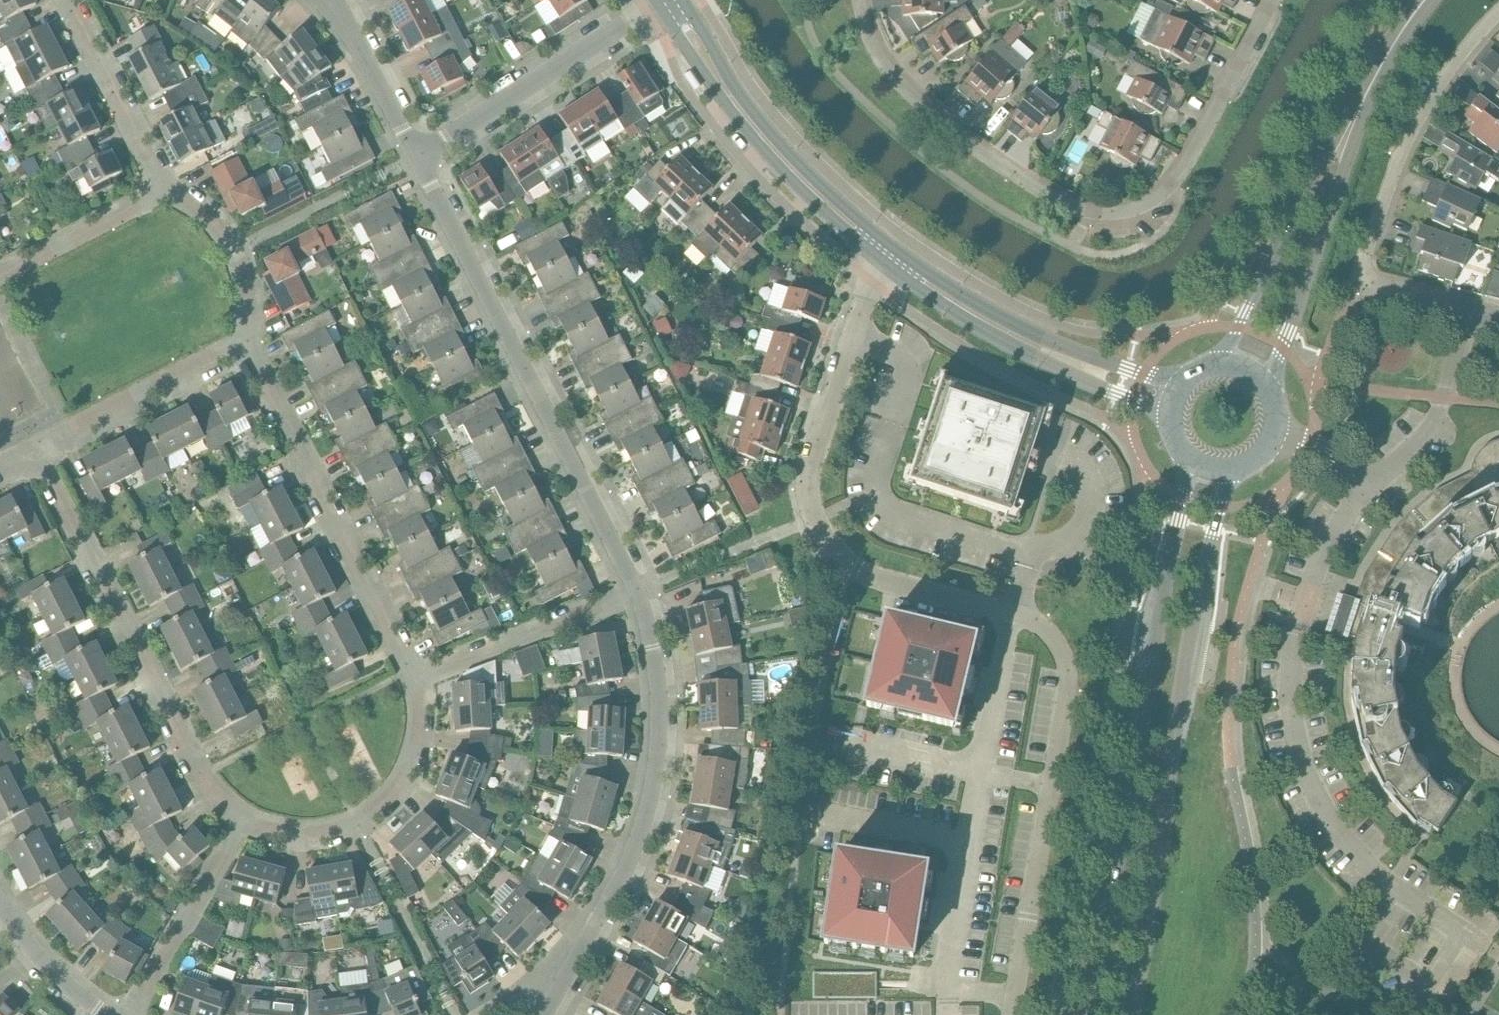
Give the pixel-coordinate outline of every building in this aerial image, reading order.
[(23,25),(18,14),(23,12),(37,5),(34,0),(0,0),(0,37),(23,25)] [(197,1),(194,5),(205,12),(209,4),(211,0),(195,0),(197,1)] [(205,12),(213,17),(215,15),(233,29),(256,0),(211,0),(209,4),(205,12)] [(232,31),(250,45),(257,53),(275,35),(266,26),(280,7),(271,0),(256,0),(233,29),(232,31)] [(389,10),(394,21),(392,22),(397,31),(399,30),(400,31),(431,15),(447,7),(444,0),(407,0),(408,1),(403,3),(389,10)] [(534,7),(546,27),(543,29),(550,39),(556,35),(564,30),(579,20),(573,10),(587,1),(589,0),(545,0),(534,7)] [(891,8),(903,7),(903,16),(910,16),(919,31),(938,19),(938,18),(937,15),(943,14),(943,0),(891,0),(891,8)] [(974,4),(980,14),(992,6),(988,0),(980,0),(974,4)] [(1148,6),(1155,9),(1168,16),(1173,7),(1159,0),(1151,0),(1148,6)] [(1187,2),(1188,5),(1191,9),(1193,11),(1197,13),(1200,13),(1204,13),(1208,12),(1211,10),(1217,13),(1221,5),(1232,10),(1237,0),(1187,0),(1187,2)] [(965,6),(911,40),(925,61),(935,54),(940,62),(945,58),(949,60),(952,61),(956,61),(960,60),(963,58),(965,55),(967,51),(968,48),(968,44),(973,40),(963,25),(973,19),(965,6)] [(431,15),(400,31),(405,41),(402,42),(407,51),(409,50),(410,52),(429,43),(434,53),(463,38),(447,7),(431,15)] [(1155,9),(1139,39),(1154,46),(1160,49),(1160,53),(1161,56),(1163,60),(1166,62),(1169,64),(1173,65),(1177,64),(1180,63),(1183,61),(1189,64),(1194,56),(1204,62),(1215,40),(1169,16),(1168,16),(1155,9)] [(199,23),(192,35),(215,52),(224,40),(199,23)] [(0,50),(0,59),(7,73),(16,68),(18,67),(27,63),(58,47),(53,37),(55,36),(50,27),(48,28),(47,26),(34,32),(29,35),(23,25),(0,37),(0,38),(5,48),(0,50)] [(142,52),(129,59),(140,80),(171,64),(160,44),(162,43),(154,26),(130,38),(136,50),(140,48),(142,52)] [(275,35),(257,53),(264,60),(266,59),(281,77),(317,49),(303,30),(284,45),(275,35)] [(440,63),(421,73),(432,95),(446,88),(448,93),(466,84),(458,68),(472,56),(463,38),(434,53),(440,63)] [(1002,41),(957,90),(976,107),(984,98),(991,104),(995,99),(999,100),(1002,99),(1006,98),(1009,96),(1012,93),(1013,90),(1014,86),(1014,82),(1013,79),(1027,63),(1002,41)] [(1498,66),(1498,53),(1490,45),(1478,59),(1494,72),(1498,66)] [(7,73),(6,73),(16,94),(26,89),(31,100),(55,88),(50,77),(55,74),(68,68),(67,65),(69,64),(60,47),(58,48),(58,47),(27,63),(18,67),(16,68),(7,73)] [(317,49),(281,77),(300,103),(306,114),(329,103),(323,91),(328,89),(331,87),(324,73),(332,68),(317,49)] [(1188,90),(1132,60),(1125,74),(1135,79),(1127,96),(1132,99),(1133,102),(1134,106),(1136,109),(1138,112),(1142,114),(1145,114),(1149,114),(1153,113),(1156,111),(1162,114),(1166,106),(1177,112),(1188,90)] [(171,64),(140,80),(150,101),(168,92),(174,102),(201,88),(195,77),(181,85),(171,64)] [(640,64),(619,78),(627,90),(631,95),(621,102),(635,124),(639,131),(641,134),(650,128),(644,119),(663,106),(664,102),(659,94),(664,91),(653,73),(648,77),(640,64)] [(246,68),(239,73),(244,79),(250,74),(246,68)] [(1033,71),(1020,87),(1027,92),(1039,77),(1033,71)] [(1453,93),(1468,104),(1477,93),(1461,82),(1453,93)] [(1035,87),(1003,128),(1023,143),(1030,134),(1037,139),(1041,134),(1045,134),(1049,134),(1052,133),(1055,130),(1057,127),(1059,124),(1059,120),(1059,116),(1058,113),(1062,108),(1035,87)] [(55,88),(31,100),(37,111),(48,105),(59,125),(90,110),(85,100),(87,99),(82,90),(80,91),(79,89),(61,98),(55,88)] [(163,125),(159,127),(168,143),(171,141),(172,143),(203,127),(194,110),(208,102),(207,99),(201,88),(174,102),(179,113),(173,116),(161,122),(163,125)] [(581,102),(580,103),(598,132),(618,120),(625,131),(635,124),(621,102),(611,108),(608,103),(599,90),(589,97),(588,95),(580,100),(581,102)] [(306,114),(295,120),(302,133),(313,128),(322,146),(353,130),(360,127),(344,95),(329,103),(306,114)] [(1465,116),(1475,124),(1469,132),(1497,154),(1498,152),(1498,110),(1480,96),(1465,116)] [(259,97),(249,103),(253,111),(259,114),(268,109),(259,97)] [(562,114),(560,116),(568,129),(571,133),(561,140),(576,162),(586,156),(585,153),(586,152),(594,164),(611,153),(603,142),(604,141),(598,132),(580,103),(570,109),(569,107),(561,112),(562,114)] [(69,146),(58,152),(63,162),(87,150),(82,140),(100,130),(95,120),(97,119),(93,110),(90,111),(90,110),(59,125),(69,146)] [(1161,141),(1105,112),(1098,125),(1108,130),(1099,147),(1109,152),(1110,156),(1111,159),(1113,163),(1115,165),(1119,167),(1122,168),(1126,168),(1130,167),(1133,165),(1135,165),(1139,158),(1149,163),(1161,141)] [(280,128),(274,117),(242,133),(248,144),(280,128)] [(173,145),(169,146),(177,163),(181,161),(182,164),(214,148),(213,148),(226,142),(215,121),(203,127),(172,143),(173,145)] [(1423,136),(1438,144),(1447,131),(1431,121),(1423,136)] [(635,124),(625,131),(629,138),(639,131),(635,124)] [(331,165),(321,170),(327,183),(376,159),(366,139),(360,127),(353,130),(322,146),(331,165)] [(529,133),(520,138),(521,140),(520,141),(539,170),(546,181),(547,180),(559,200),(570,193),(567,177),(563,171),(566,169),(576,162),(561,140),(551,146),(549,141),(540,128),(530,135),(529,133)] [(1438,150),(1455,160),(1447,173),(1454,178),(1452,181),(1468,191),(1471,187),(1476,190),(1485,174),(1498,182),(1498,181),(1498,163),(1448,133),(1438,150)] [(502,153),(501,154),(512,171),(502,177),(517,200),(527,194),(546,181),(539,170),(520,141),(512,146),(511,144),(501,150),(502,153)] [(87,150),(63,162),(69,173),(73,182),(85,176),(94,194),(112,185),(109,180),(122,173),(111,151),(93,161),(87,150)] [(58,152),(50,156),(56,166),(63,162),(58,152)] [(640,182),(633,189),(649,205),(656,198),(662,191),(671,200),(696,173),(680,157),(665,173),(656,165),(640,182)] [(265,214),(291,201),(305,194),(296,177),(282,184),(280,181),(258,193),(253,184),(251,185),(238,158),(211,172),(231,212),(239,208),(243,216),(261,207),(265,214)] [(470,170),(460,176),(462,179),(460,179),(479,209),(490,202),(499,212),(517,200),(502,177),(492,184),(481,166),(472,172),(470,170)] [(671,200),(662,209),(678,225),(681,222),(689,230),(706,212),(698,204),(713,188),(696,173),(671,200)] [(1432,179),(1422,201),(1438,208),(1432,220),(1450,228),(1452,224),(1467,231),(1480,201),(1432,179)] [(392,192),(344,216),(350,230),(361,224),(370,243),(402,227),(396,214),(402,211),(392,192)] [(706,212),(689,230),(698,238),(692,245),(708,261),(709,259),(714,254),(720,247),(746,220),(730,204),(719,216),(715,220),(706,212)] [(45,223),(50,233),(60,228),(55,218),(45,223)] [(529,219),(514,227),(522,241),(523,242),(539,232),(538,231),(531,218),(529,219)] [(714,254),(709,259),(726,276),(731,270),(739,278),(756,260),(747,252),(752,248),(763,236),(746,220),(720,247),(714,254)] [(537,275),(568,259),(558,241),(569,235),(562,222),(514,247),(524,266),(530,263),(537,275)] [(1416,239),(1412,251),(1421,254),(1423,255),(1418,270),(1453,282),(1458,267),(1463,268),(1471,244),(1420,226),(1416,239)] [(408,239),(402,227),(370,243),(380,261),(369,267),(375,279),(424,254),(414,235),(408,239)] [(271,271),(263,275),(284,315),(311,301),(297,275),(299,274),(295,265),(326,249),(316,229),(281,246),(285,254),(267,263),(271,271)] [(393,286),(402,305),(433,289),(427,276),(434,273),(424,254),(375,279),(382,292),(393,286)] [(536,291),(546,310),(594,285),(588,272),(577,278),(568,259),(537,275),(543,288),(536,291)] [(1484,296),(1493,298),(1498,300),(1498,264),(1495,262),(1493,269),(1488,284),(1484,296)] [(763,317),(766,318),(771,319),(794,327),(797,316),(803,317),(818,322),(825,300),(813,296),(815,288),(792,281),(790,289),(775,284),(768,305),(766,305),(763,317)] [(562,325),(568,337),(600,321),(590,303),(601,297),(594,285),(546,310),(556,329),(562,325)] [(731,287),(729,288),(729,289),(732,306),(740,304),(737,286),(731,287)] [(439,301),(433,289),(402,305),(411,323),(401,329),(407,341),(456,316),(446,297),(439,301)] [(297,351),(304,364),(335,348),(326,329),(336,324),(330,311),(281,335),(291,355),(297,351)] [(465,335),(456,316),(407,341),(413,354),(424,348),(434,367),(465,351),(459,338),(465,335)] [(708,317),(707,330),(721,330),(722,317),(708,317)] [(668,318),(654,325),(660,337),(674,330),(668,318)] [(771,319),(767,331),(775,333),(768,355),(804,366),(811,345),(790,338),(794,327),(771,319)] [(568,353),(578,372),(626,347),(620,335),(609,340),(600,321),(568,337),(574,350),(568,353)] [(411,351),(407,342),(398,347),(402,355),(411,351)] [(594,387),(600,399),(631,383),(622,365),(632,360),(626,347),(578,372),(587,391),(594,387)] [(303,379),(313,398),(361,373),(355,361),(344,366),(335,348),(304,364),(310,376),(303,379)] [(432,391),(439,404),(487,379),(478,359),(471,363),(465,351),(434,367),(443,385),(432,391)] [(753,373),(749,385),(772,392),(776,381),(797,388),(804,366),(768,355),(761,376),(753,373)] [(672,362),(669,366),(678,384),(685,380),(689,375),(691,368),(672,362)] [(368,386),(361,373),(313,398),(323,417),(329,413),(335,425),(366,410),(357,391),(368,386)] [(741,382),(737,393),(745,396),(738,417),(747,420),(782,432),(783,428),(787,429),(792,415),(788,414),(789,410),(769,403),(772,392),(749,385),(741,382)] [(600,415),(609,434),(658,409),(651,397),(641,402),(631,383),(600,399),(606,412),(600,415)] [(944,383),(912,482),(1011,514),(1030,457),(1034,445),(1043,415),(944,383)] [(218,410),(207,416),(222,444),(233,438),(228,427),(254,413),(245,395),(239,398),(232,385),(210,396),(218,410)] [(473,444),(504,428),(498,416),(505,413),(495,393),(446,418),(453,431),(464,425),(473,444)] [(189,407),(168,417),(184,449),(204,439),(210,450),(222,444),(207,416),(196,421),(189,407)] [(625,449),(631,461),(663,446),(653,427),(664,422),(658,409),(609,434),(619,453),(625,449)] [(335,441),(344,460),(393,435),(387,423),(376,428),(366,410),(335,425),(341,438),(335,441)] [(144,448),(158,477),(170,471),(164,459),(184,449),(168,417),(147,428),(154,442),(144,448)] [(433,418),(421,424),(427,437),(440,430),(433,418)] [(731,437),(726,450),(728,450),(731,452),(731,454),(743,458),(744,456),(750,458),(754,446),(775,453),(782,432),(747,420),(740,440),(731,437)] [(504,428),(473,444),(482,463),(472,468),(478,480),(527,456),(517,437),(511,440),(504,428)] [(361,476),(367,487),(398,472),(389,453),(399,448),(393,435),(344,460),(354,479),(361,476)] [(126,439),(105,450),(121,481),(141,471),(147,483),(158,477),(144,448),(133,453),(126,439)] [(1331,629),(1358,638),(1354,652),(1351,700),(1361,747),(1383,790),(1415,826),(1421,821),(1434,830),(1438,832),(1457,803),(1442,793),(1418,766),(1401,733),(1394,696),(1396,660),(1403,639),(1394,636),(1399,619),(1420,625),(1427,604),(1447,573),(1475,549),(1498,537),(1498,441),(1497,441),(1491,443),(1486,446),(1481,449),(1477,454),(1474,459),(1472,464),(1472,473),(1435,491),(1395,528),(1364,574),(1355,604),(1341,599),(1331,629)] [(638,474),(631,477),(641,496),(689,471),(683,459),(672,464),(663,446),(631,461),(638,474)] [(101,492),(121,481),(105,450),(83,461),(91,475),(80,480),(95,509),(106,503),(101,492)] [(536,475),(527,456),(478,480),(484,493),(495,487),(505,506),(536,490),(530,478),(536,475)] [(739,469),(725,476),(744,512),(757,505),(739,469)] [(657,511),(663,524),(694,508),(685,489),(696,484),(689,471),(641,496),(650,515),(657,511)] [(407,490),(398,472),(367,487),(373,500),(366,503),(376,522),(424,497),(418,485),(407,490)] [(261,524),(293,508),(282,487),(267,494),(262,483),(233,498),(239,510),(251,504),(261,524)] [(536,490),(505,506),(514,524),(503,530),(510,542),(558,518),(549,499),(542,502),(536,490)] [(177,495),(170,499),(176,511),(183,508),(177,495)] [(0,503),(0,525),(7,539),(27,529),(33,540),(45,534),(30,506),(19,511),(12,497),(0,503)] [(392,537),(398,550),(430,534),(420,515),(431,510),(424,497),(376,522),(386,541),(392,537)] [(250,529),(250,530),(266,562),(294,547),(289,536),(303,529),(293,508),(261,524),(250,529)] [(704,526),(694,508),(663,524),(669,536),(663,539),(673,558),(721,534),(714,521),(704,526)] [(568,537),(558,518),(510,542),(516,555),(527,549),(536,568),(568,552),(561,540),(568,537)] [(139,586),(171,570),(161,550),(172,544),(166,532),(138,547),(143,558),(129,565),(139,586)] [(439,552),(430,534),(398,550),(404,562),(398,565),(408,584),(456,559),(450,547),(439,552)] [(293,587),(325,571),(314,550),(300,558),(294,547),(266,562),(272,573),(283,567),(293,587)] [(770,550),(761,553),(768,570),(778,566),(770,550)] [(568,552),(536,568),(546,587),(535,592),(542,605),(590,580),(580,561),(574,564),(568,552)] [(430,612),(461,596),(452,577),(462,572),(456,559),(408,584),(417,603),(424,599),(430,612)] [(165,600),(170,610),(199,596),(193,584),(181,590),(171,570),(139,586),(150,607),(165,600)] [(336,592),(325,571),(293,587),(304,608),(292,613),(298,625),(327,610),(321,600),(336,592)] [(44,576),(30,583),(15,590),(21,602),(33,596),(43,616),(75,600),(64,579),(50,586),(44,576)] [(687,609),(692,633),(727,625),(741,622),(733,588),(729,585),(702,592),(704,605),(687,609)] [(175,621),(161,628),(172,649),(203,633),(193,613),(204,607),(199,596),(170,610),(175,621)] [(430,627),(439,647),(488,622),(481,609),(471,614),(461,596),(430,612),(436,624),(430,627)] [(86,621),(75,600),(43,616),(53,636),(42,642),(48,654),(76,639),(71,629),(86,621)] [(327,610),(298,625),(304,637),(315,631),(326,651),(357,635),(347,614),(332,621),(327,610)] [(888,620),(867,707),(868,707),(882,710),(897,714),(955,728),(958,712),(960,705),(961,702),(962,696),(973,699),(974,697),(974,696),(974,695),(973,695),(973,694),(973,693),(972,693),(971,692),(964,691),(967,678),(974,679),(974,680),(975,680),(975,679),(976,679),(977,679),(977,678),(978,678),(978,677),(979,676),(979,675),(968,672),(969,666),(970,663),(972,656),(976,641),(918,627),(904,623),(888,620)] [(732,647),(727,625),(692,633),(697,656),(715,652),(717,668),(743,664),(740,645),(732,647)] [(197,663),(202,674),(231,659),(225,648),(214,654),(203,633),(172,649),(182,670),(197,663)] [(581,648),(556,653),(558,668),(584,663),(618,656),(620,656),(617,640),(615,641),(614,633),(579,640),(581,648)] [(368,656),(357,635),(326,651),(336,671),(325,677),(330,688),(359,674),(354,663),(368,656)] [(65,659),(75,679),(107,663),(96,642),(82,650),(76,639),(48,654),(54,665),(65,659)] [(526,649),(535,673),(546,668),(537,645),(526,649)] [(524,677),(535,673),(526,649),(514,654),(524,677)] [(588,684),(575,687),(577,698),(602,696),(601,684),(623,679),(621,672),(623,672),(620,656),(618,656),(584,663),(588,684)] [(231,659),(202,674),(208,685),(193,692),(204,713),(236,697),(225,677),(237,671),(231,659)] [(454,693),(452,693),(453,709),(490,706),(489,692),(493,692),(496,688),(496,684),(497,684),(496,662),(496,661),(466,672),(467,674),(467,684),(454,685),(454,693)] [(118,684),(107,663),(75,679),(86,700),(74,705),(80,717),(109,702),(103,692),(118,684)] [(700,683),(701,707),(737,706),(750,705),(750,680),(747,681),(747,676),(749,676),(747,664),(743,664),(717,668),(717,682),(700,683)] [(577,698),(576,709),(590,710),(589,731),(624,733),(626,733),(627,717),(624,717),(625,710),(603,708),(602,696),(577,698)] [(246,717),(236,697),(204,713),(215,734),(229,727),(235,737),(263,723),(257,711),(246,717)] [(97,723),(108,743),(139,727),(129,706),(114,713),(109,702),(80,717),(86,728),(97,723)] [(490,706),(453,709),(454,724),(456,724),(456,732),(478,731),(478,735),(476,746),(503,750),(504,738),(491,736),(491,730),(492,730),(490,706)] [(738,728),(737,706),(701,707),(702,731),(712,731),(712,746),(719,746),(741,747),(745,748),(746,728),(738,728)] [(778,714),(775,729),(787,731),(790,716),(778,714)] [(150,748),(139,727),(108,743),(118,763),(107,769),(112,780),(141,766),(136,755),(150,748)] [(575,731),(574,763),(583,765),(599,767),(601,755),(622,756),(623,749),(625,749),(626,733),(624,733),(589,731),(575,731)] [(512,739),(504,738),(503,750),(510,751),(512,739)] [(13,752),(7,740),(0,744),(0,758),(13,752)] [(448,758),(443,773),(477,787),(487,790),(498,761),(501,762),(503,750),(476,746),(475,756),(473,760),(467,758),(453,752),(450,759),(448,758)] [(745,748),(741,747),(719,746),(718,761),(700,758),(696,781),(732,787),(744,789),(749,760),(749,748),(745,748)] [(10,793),(18,789),(7,769),(19,763),(13,752),(0,758),(0,798),(10,793)] [(574,763),(570,774),(580,777),(583,778),(577,799),(613,809),(618,794),(615,793),(618,786),(605,782),(597,780),(599,767),(583,765),(574,763)] [(130,786),(140,806),(172,790),(161,769),(146,777),(141,766),(112,780),(118,792),(130,786)] [(439,789),(436,796),(456,804),(447,816),(472,833),(485,841),(492,822),(479,817),(479,815),(480,813),(480,811),(480,810),(479,808),(479,806),(478,805),(476,803),(475,802),(473,801),(472,800),(477,787),(443,773),(437,788),(439,789)] [(710,808),(706,823),(732,829),(736,811),(728,810),(732,787),(696,781),(692,805),(710,808)] [(10,793),(0,798),(0,825),(11,819),(17,829),(45,815),(39,804),(28,809),(18,789),(10,793)] [(149,852),(173,831),(174,830),(168,819),(182,811),(172,790),(140,806),(129,812),(149,852)] [(565,795),(555,826),(578,836),(584,824),(604,831),(606,824),(609,824),(613,809),(577,799),(565,795)] [(93,826),(79,798),(57,809),(62,821),(71,817),(79,833),(93,826)] [(417,816),(406,827),(431,854),(440,864),(472,833),(447,816),(439,828),(424,813),(419,818),(417,816)] [(8,847),(19,868),(50,853),(39,833),(51,827),(45,815),(17,829),(22,840),(8,847)] [(685,831),(677,854),(711,866),(724,871),(733,843),(736,831),(732,830),(732,829),(706,823),(706,824),(701,837),(685,831)] [(555,826),(549,836),(561,843),(550,861),(581,879),(582,880),(590,866),(589,865),(592,859),(573,848),(578,836),(555,826)] [(414,870),(431,854),(406,827),(394,838),(396,840),(390,845),(405,860),(402,862),(393,867),(408,898),(419,892),(410,873),(414,870)] [(173,831),(149,852),(157,862),(168,853),(188,875),(203,861),(199,857),(210,846),(194,828),(182,839),(174,830),(173,831)] [(495,841),(493,845),(499,849),(507,837),(501,833),(495,841)] [(508,838),(503,846),(516,854),(521,846),(508,838)] [(44,882),(51,894),(77,876),(70,866),(60,873),(50,853),(19,868),(29,890),(44,882)] [(680,896),(703,907),(711,890),(703,887),(711,866),(677,854),(669,876),(686,883),(680,896)] [(539,855),(522,883),(543,898),(550,888),(569,899),(573,893),(574,894),(582,880),(550,861),(539,855)] [(922,901),(923,893),(927,869),(839,855),(825,944),(913,957),(918,925),(929,927),(930,924),(930,923),(929,922),(929,921),(928,921),(927,921),(919,919),(921,907),(930,908),(931,908),(932,907),(932,906),(933,905),(933,903),(922,901)] [(254,899),(264,863),(249,859),(248,861),(241,859),(234,883),(224,880),(212,900),(238,906),(241,895),(254,899)] [(264,863),(254,899),(277,905),(286,871),(279,869),(279,867),(264,863)] [(345,863),(329,865),(337,915),(338,918),(339,917),(350,915),(354,909),(354,910),(372,906),(372,908),(384,902),(371,878),(356,885),(353,864),(345,865),(345,863)] [(295,900),(294,910),(294,920),(294,925),(316,922),(316,918),(337,915),(329,865),(314,868),(314,870),(307,872),(311,898),(295,900)] [(84,886),(77,876),(51,894),(59,905),(47,916),(63,933),(89,910),(74,893),(84,886)] [(510,916),(509,916),(536,942),(547,930),(545,929),(551,923),(535,908),(543,898),(522,883),(500,906),(510,916)] [(657,900),(645,921),(677,939),(688,919),(695,923),(706,929),(714,912),(703,907),(680,896),(673,909),(657,900)] [(453,901),(443,907),(458,926),(469,920),(453,901)] [(91,940),(101,949),(121,924),(112,917),(104,927),(89,910),(63,933),(79,951),(91,940)] [(282,919),(294,920),(294,910),(282,910),(282,919)] [(204,916),(198,926),(219,939),(225,928),(204,916)] [(485,922),(477,930),(483,937),(494,951),(504,943),(518,957),(523,952),(525,953),(536,942),(509,916),(495,931),(485,922)] [(645,921),(633,942),(649,951),(643,961),(666,974),(670,976),(688,945),(677,939),(645,921)] [(121,924),(101,949),(112,957),(104,971),(126,983),(133,970),(138,973),(148,955),(122,941),(130,931),(121,924)] [(735,934),(745,936),(747,926),(737,924),(735,934)] [(213,949),(219,939),(198,926),(192,936),(213,949)] [(494,951),(483,937),(477,930),(466,937),(466,951),(467,952),(457,959),(455,957),(442,965),(454,987),(462,982),(470,994),(489,982),(488,980),(495,976),(484,959),(494,951)] [(289,952),(290,938),(278,937),(278,951),(289,952)] [(364,947),(354,949),(355,954),(361,957),(366,956),(364,947)] [(308,968),(307,954),(299,953),(299,968),(308,968)] [(660,986),(666,974),(643,961),(637,972),(622,963),(610,984),(641,1002),(652,982),(660,986)] [(372,983),(379,1009),(392,1005),(395,1014),(428,1014),(423,1002),(432,998),(416,966),(372,983)] [(342,972),(343,984),(370,983),(370,970),(342,972)] [(207,987),(197,1014),(222,1014),(224,1009),(237,1011),(243,985),(212,974),(207,987)] [(876,998),(876,974),(814,974),(814,998),(876,998)] [(207,987),(185,979),(173,1012),(181,1014),(197,1014),(207,987)] [(342,1001),(344,1014),(368,1014),(367,1012),(379,1009),(372,983),(340,988),(342,1001)] [(612,1014),(648,1014),(652,1008),(641,1002),(610,984),(598,1005),(613,1014),(612,1014)] [(274,1002),(275,989),(243,985),(237,1011),(249,1014),(273,1014),(274,1002)] [(273,1014),(308,1014),(308,992),(297,991),(275,989),(274,1002),(273,1014)] [(308,1014),(344,1014),(342,1001),(330,1003),(330,1000),(322,990),(308,992),(308,1014)] [(21,1012),(3,995),(0,998),(0,1014),(17,1014),(21,1012)]
